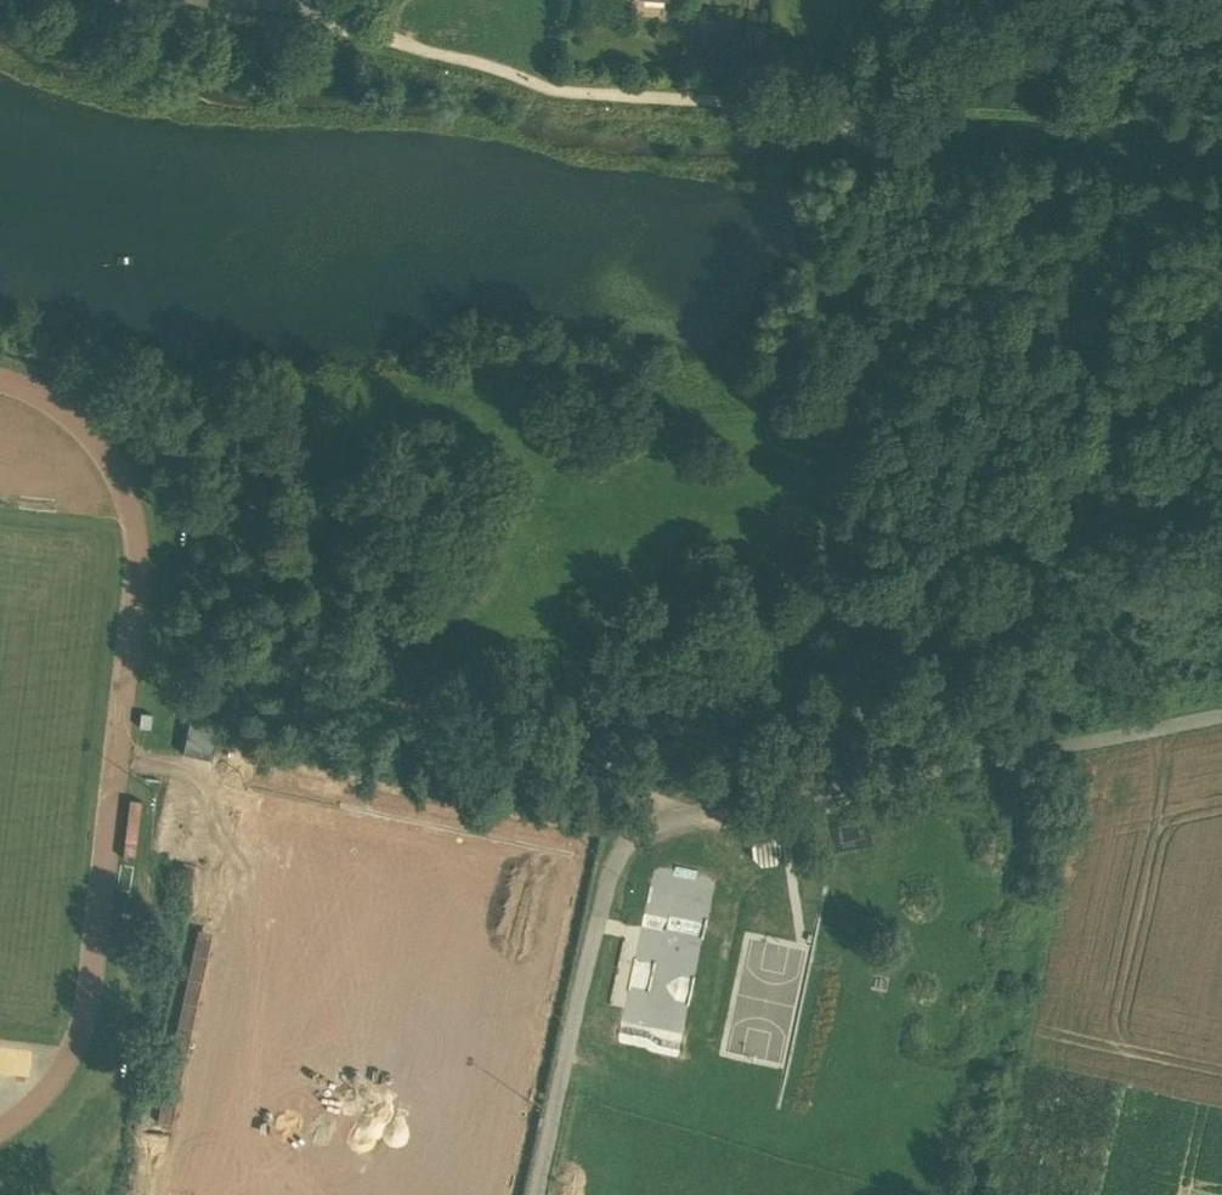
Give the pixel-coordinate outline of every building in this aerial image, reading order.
[(218,727),(190,721),(183,754),(212,760),(218,727)] [(758,836),(751,846),(753,857),(761,866),(776,864),(781,853),(781,842),(772,835),(758,836)]
